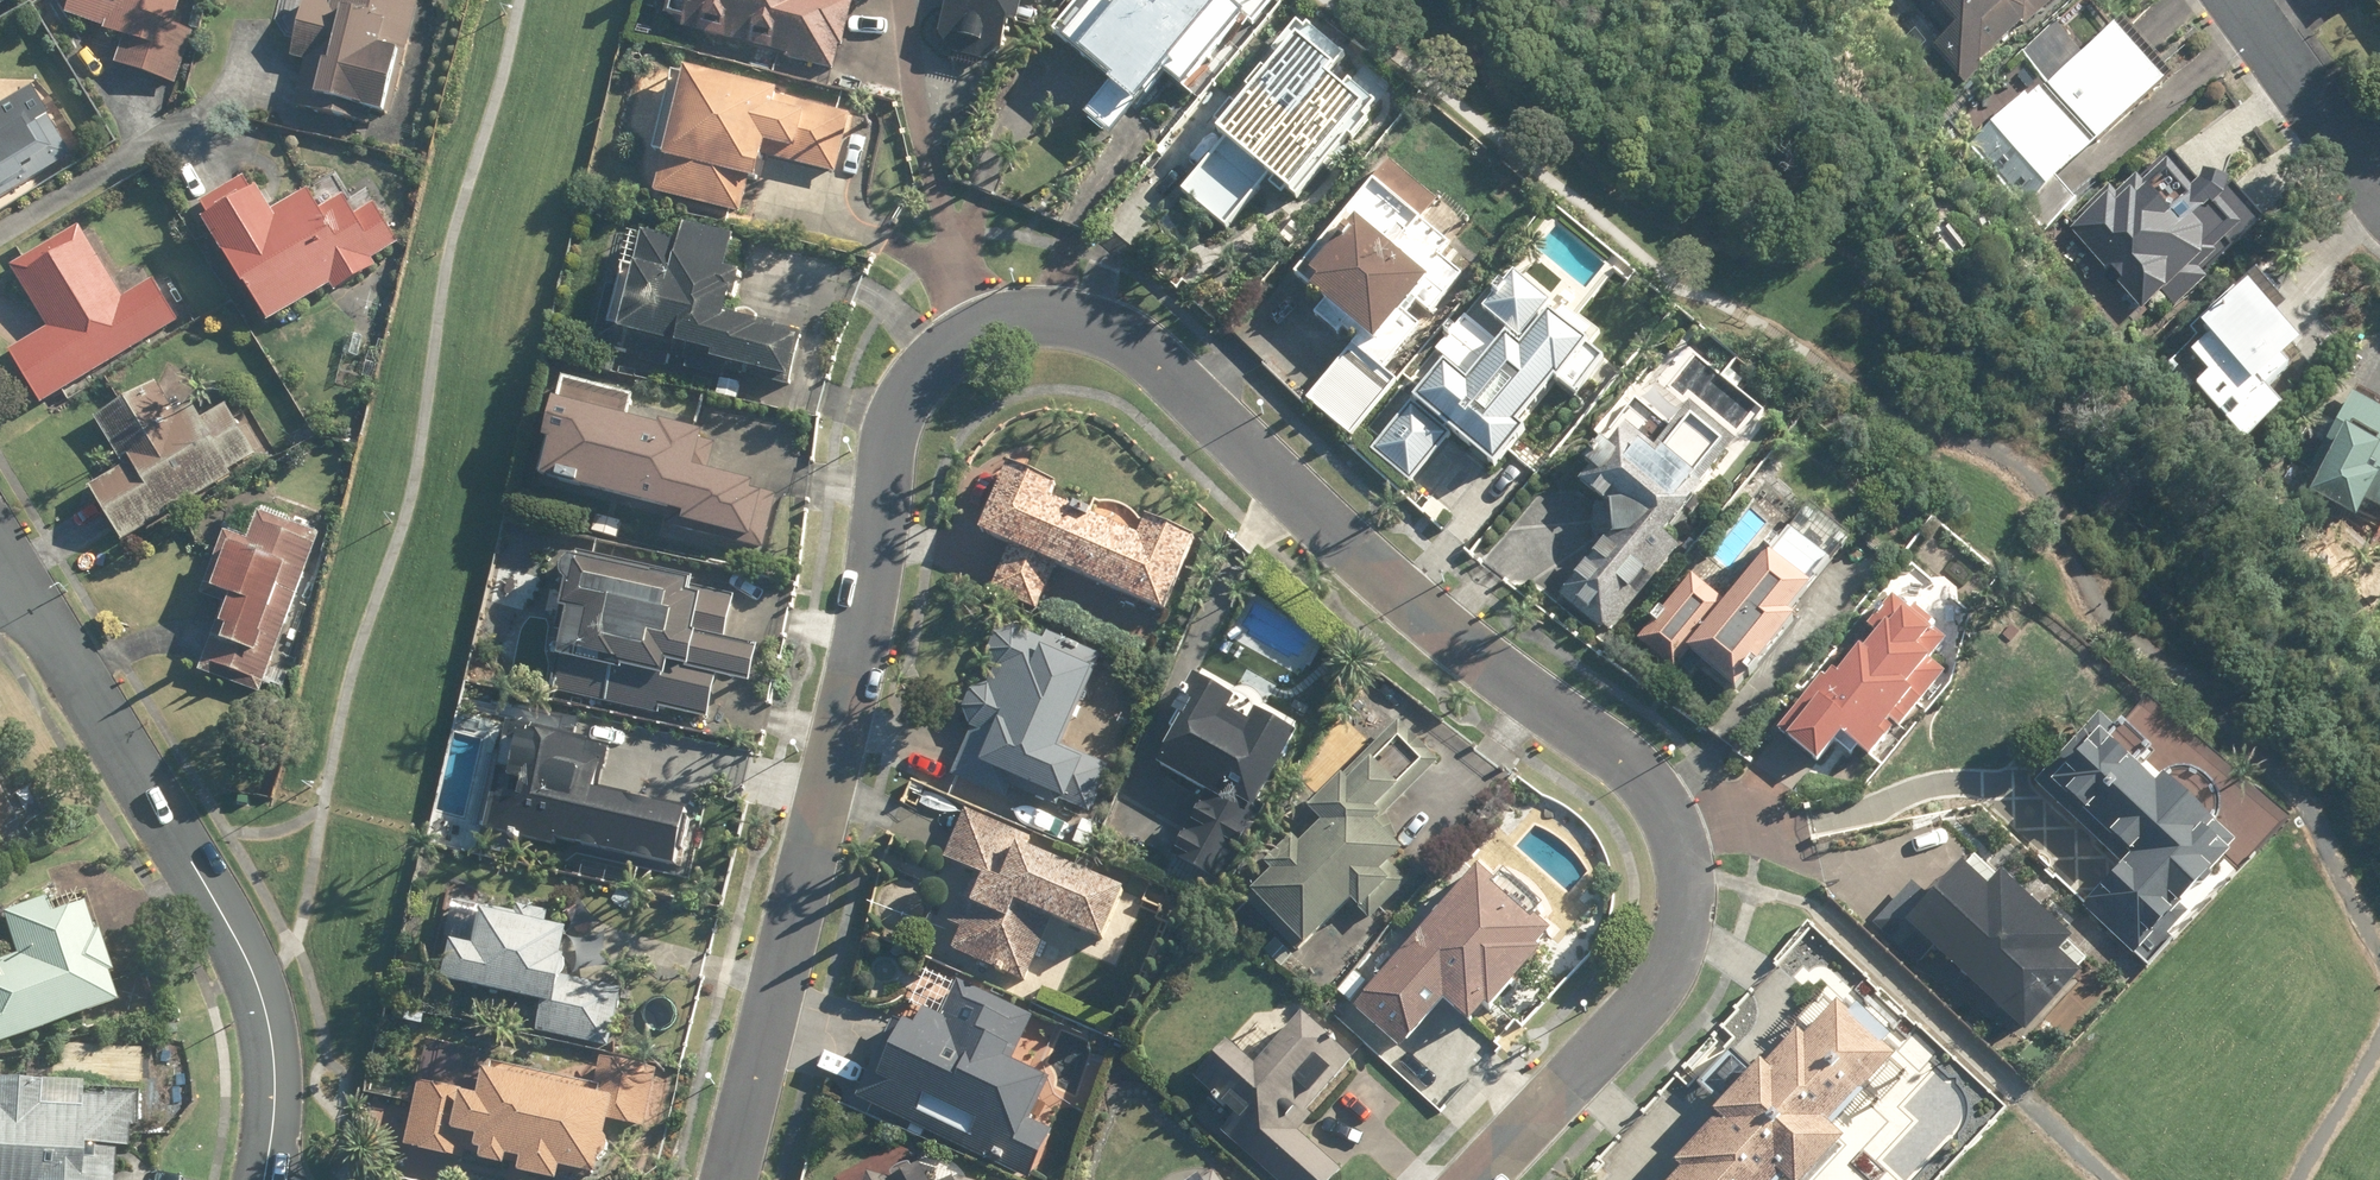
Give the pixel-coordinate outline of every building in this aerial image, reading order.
[(63,16),(103,30),(100,41),(119,48),(112,69),(174,90),(193,36),(172,29),(182,0),(68,0),(63,16)] [(420,0),(331,0),(330,4),(313,0),(302,0),(289,59),(303,62),(291,114),(378,134),(400,37),(411,39),(420,0)] [(674,33),(830,73),(848,5),(831,1),(831,0),(678,0),(682,1),(674,33)] [(1017,0),(962,0),(961,11),(942,7),(934,47),(999,64),(1017,0)] [(1241,19),(1224,5),(1228,0),(1164,0),(1152,14),(1135,0),(1079,0),(1046,38),(1131,112),(1160,79),(1176,93),(1241,19)] [(1940,31),(1931,39),(1968,80),(2055,0),(1912,0),(1940,31)] [(2373,16),(2378,12),(2379,14),(2379,0),(2361,0),(2373,16)] [(2079,55),(2053,26),(2020,56),(2040,78),(1967,142),(2046,232),(2075,206),(2052,180),(2170,76),(2119,19),(2079,55)] [(1219,148),(1178,198),(1225,236),(1265,187),(1287,205),(1359,117),(1321,86),(1328,77),(1291,46),(1212,142),(1219,148)] [(641,197),(743,220),(755,163),(834,181),(849,115),(642,68),(625,144),(652,151),(641,197)] [(25,184),(21,177),(51,159),(22,112),(0,126),(0,200),(25,184)] [(2089,211),(2062,238),(2140,317),(2228,230),(2207,209),(2221,195),(2199,173),(2195,177),(2170,152),(2135,186),(2129,180),(2114,195),(2107,187),(2086,208),(2089,211)] [(1310,318),(1337,342),(1345,332),(1386,366),(1416,331),(1403,320),(1414,306),(1428,317),(1462,276),(1440,257),(1465,228),(1389,162),(1286,282),(1318,309),(1310,318)] [(197,226),(261,330),(329,289),(334,297),(377,270),(372,262),(399,246),(368,197),(343,212),(335,198),(313,212),(304,197),(270,218),(244,176),(196,205),(206,221),(197,226)] [(737,302),(743,278),(724,273),(732,241),(678,227),(674,244),(630,233),(615,290),(606,287),(590,347),(724,382),(727,373),(788,389),(803,331),(725,311),(728,299),(737,302)] [(44,334),(9,355),(40,406),(179,324),(155,283),(122,303),(79,230),(8,272),(44,334)] [(2168,364),(2231,433),(2266,402),(2259,394),(2282,372),(2275,364),(2293,348),(2270,323),(2283,311),(2249,275),(2184,334),(2191,342),(2168,364)] [(1471,320),(1464,314),(1430,353),(1445,365),(1368,454),(1408,489),(1449,442),(1489,477),(1524,436),(1517,430),(1554,387),(1572,403),(1604,366),(1582,347),(1591,337),(1559,309),(1554,315),(1509,276),(1471,320)] [(1385,398),(1341,361),(1304,404),(1348,441),(1385,398)] [(1733,447),(1644,380),(1566,483),(1582,495),(1525,572),(1611,636),(1675,550),(1662,540),(1733,447)] [(255,457),(223,407),(205,419),(196,405),(179,416),(157,383),(94,425),(122,469),(85,493),(119,545),(255,457)] [(678,533),(748,549),(759,504),(746,501),(749,488),(693,475),(701,439),(627,422),(632,401),(560,384),(554,408),(548,407),(539,446),(545,447),(536,490),(680,522),(678,533)] [(2344,395),(2310,462),(2322,469),(2308,497),(2353,520),(2362,502),(2379,511),(2379,414),(2344,395)] [(988,590),(1035,612),(1054,569),(1157,616),(1190,542),(1094,499),(1087,515),(1052,499),(1059,483),(1008,460),(975,534),(1007,548),(988,590)] [(219,534),(196,598),(222,607),(198,674),(261,696),(316,538),(256,517),(247,543),(219,534)] [(1684,658),(1733,697),(1793,623),(1784,615),(1805,590),(1761,554),(1722,603),(1688,575),(1633,643),(1671,674),(1684,658)] [(564,620),(548,695),(659,719),(660,712),(707,723),(716,682),(747,689),(755,651),(723,644),(735,590),(576,556),(573,570),(560,567),(554,595),(562,597),(558,619),(564,620)] [(1833,742),(1865,766),(1886,739),(1879,734),(1909,695),(1903,690),(1925,662),(1912,652),(1930,628),(1890,598),(1865,631),(1871,636),(1857,654),(1851,650),(1827,681),(1819,674),(1773,735),(1814,766),(1833,742)] [(981,690),(968,684),(956,712),(971,718),(944,776),(1001,802),(1008,786),(1058,809),(1078,764),(1052,752),(1096,655),(1046,633),(1042,642),(997,622),(980,657),(993,663),(981,690)] [(1187,681),(1145,769),(1199,795),(1165,866),(1214,889),(1290,730),(1187,681)] [(2163,774),(2161,775),(2145,760),(2155,749),(2122,718),(2113,728),(2096,712),(2031,781),(2119,863),(2080,905),(2136,958),(2239,849),(2213,825),(2214,822),(2215,820),(2216,817),(2216,814),(2217,812),(2217,809),(2217,806),(2216,804),(2216,801),(2215,798),(2214,796),(2213,793),(2212,791),(2211,788),(2209,786),(2208,784),(2206,782),(2204,780),(2202,779),(2200,777),(2197,776),(2195,774),(2192,773),(2190,772),(2187,772),(2184,771),(2182,771),(2179,771),(2176,771),(2174,771),(2171,772),(2168,772),(2166,773),(2163,774)] [(1271,870),(1242,896),(1295,953),(1345,907),(1354,916),(1387,886),(1378,876),(1399,857),(1371,826),(1379,818),(1370,809),(1420,764),(1388,729),(1299,812),(1315,829),(1303,840),(1296,832),(1264,862),(1271,870)] [(609,754),(502,734),(482,839),(681,876),(692,817),(600,800),(609,754)] [(949,951),(1022,984),(1048,926),(1094,946),(1118,892),(1024,850),(1031,836),(963,806),(938,863),(967,876),(944,928),(957,934),(949,951)] [(1981,888),(1955,866),(1927,898),(1909,883),(1871,926),(1916,966),(1928,953),(2021,1035),(2086,960),(1991,877),(1981,888)] [(1543,907),(1499,868),(1485,885),(1470,871),(1370,986),(1360,977),(1343,997),(1402,1049),(1437,1009),(1465,1033),(1547,939),(1529,923),(1543,907)] [(103,1008),(94,981),(102,979),(87,932),(79,934),(70,908),(39,919),(33,903),(0,914),(0,925),(10,956),(0,960),(0,1042),(103,1008)] [(533,1035),(604,1048),(615,986),(555,975),(562,934),(546,931),(550,913),(516,907),(514,914),(493,910),(491,921),(451,914),(437,990),(538,1008),(533,1035)] [(938,1019),(917,1010),(910,1027),(897,1021),(860,1108),(1032,1179),(1054,1126),(1040,1119),(1056,1080),(1013,1061),(1032,1016),(953,982),(938,1019)] [(1253,1065),(1228,1089),(1213,1105),(1208,1100),(1198,1110),(1269,1179),(1333,1179),(1342,1172),(1299,1130),(1313,1116),(1304,1108),(1353,1058),(1300,1006),(1291,1015),(1280,1004),(1272,1012),(1258,1012),(1229,1042),(1253,1065)] [(1842,1142),(1826,1126),(1888,1065),(1831,1007),(1763,1073),(1755,1065),(1705,1114),(1713,1122),(1667,1167),(1676,1176),(1673,1179),(1803,1179),(1842,1142)] [(420,1064),(404,1155),(462,1165),(463,1159),(476,1161),(474,1171),(499,1175),(501,1165),(517,1168),(515,1179),(558,1179),(559,1179),(566,1179),(599,1179),(608,1127),(643,1133),(654,1070),(595,1060),(594,1066),(570,1062),(568,1075),(486,1061),(483,1075),(420,1064)] [(111,1150),(125,1151),(128,1111),(138,1112),(140,1090),(0,1081),(0,1179),(108,1179),(111,1150)] [(895,1161),(889,1178),(869,1171),(865,1179),(942,1179),(895,1161)]
